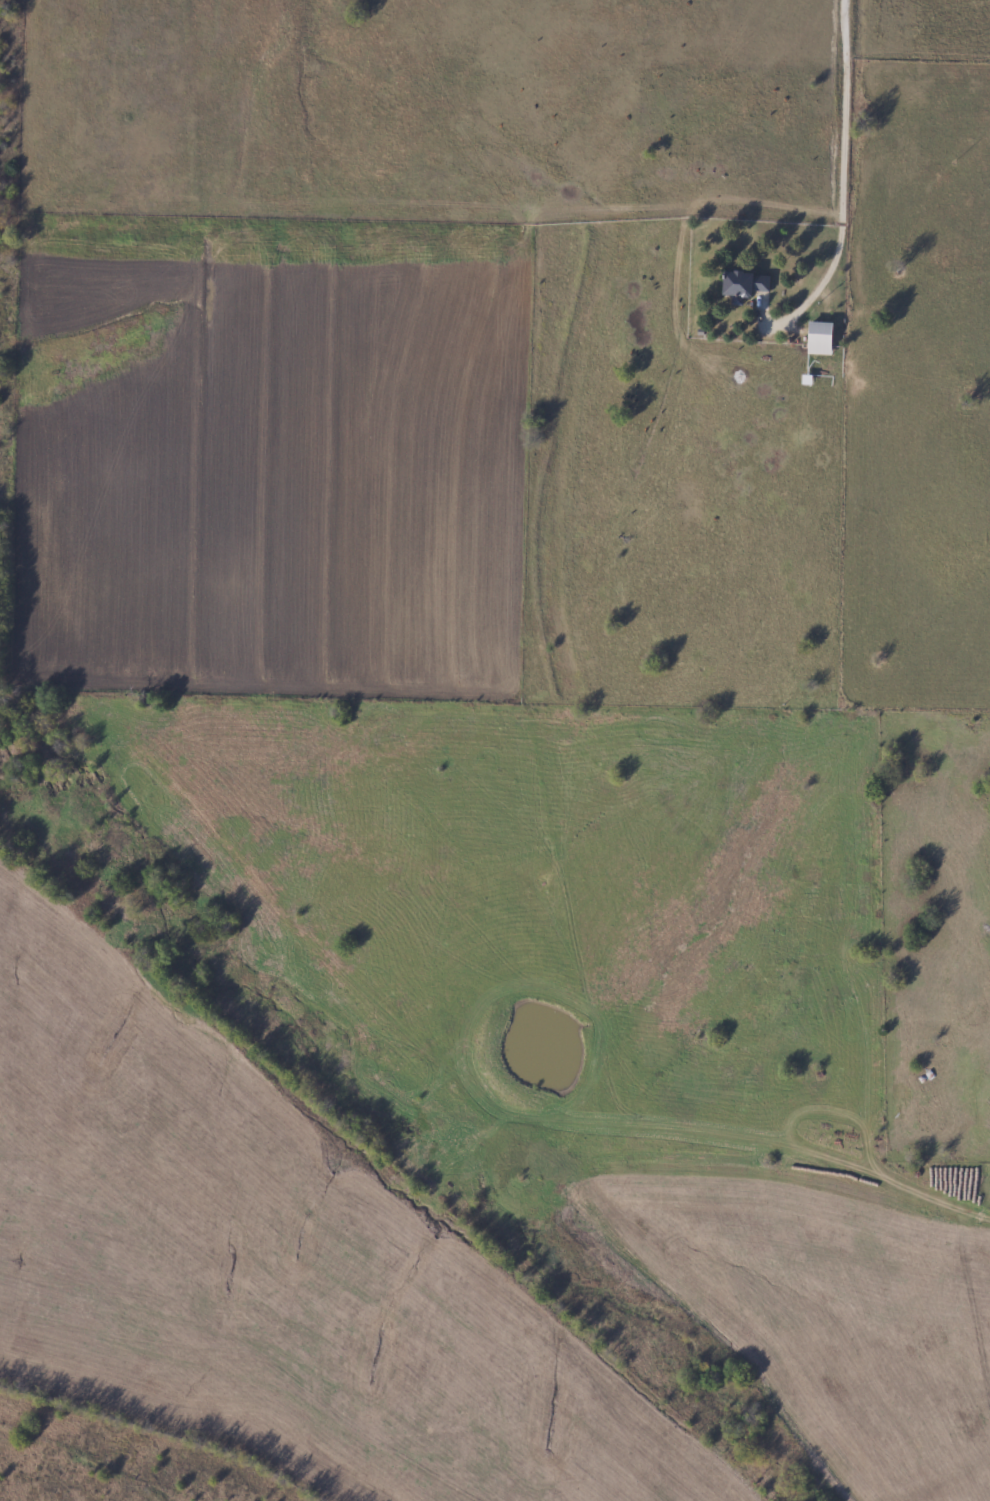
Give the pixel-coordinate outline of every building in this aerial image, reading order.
[(727,297),(733,297),(733,306),(743,307),(743,299),(756,300),(756,293),(770,294),(771,276),(728,273),(727,297)] [(835,324),(810,323),(809,356),(834,357),(835,324)]
